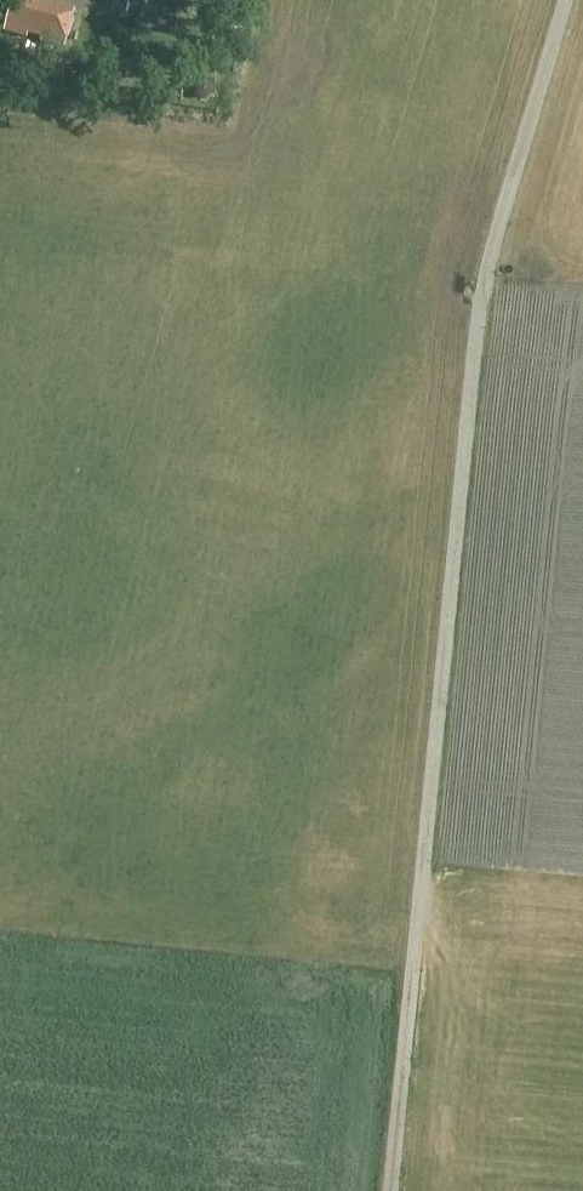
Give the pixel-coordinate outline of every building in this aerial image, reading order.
[(3,32),(26,38),(27,35),(41,38),(40,42),(64,48),(74,11),(38,1),(37,5),(32,3),(33,0),(12,0),(3,32)]
